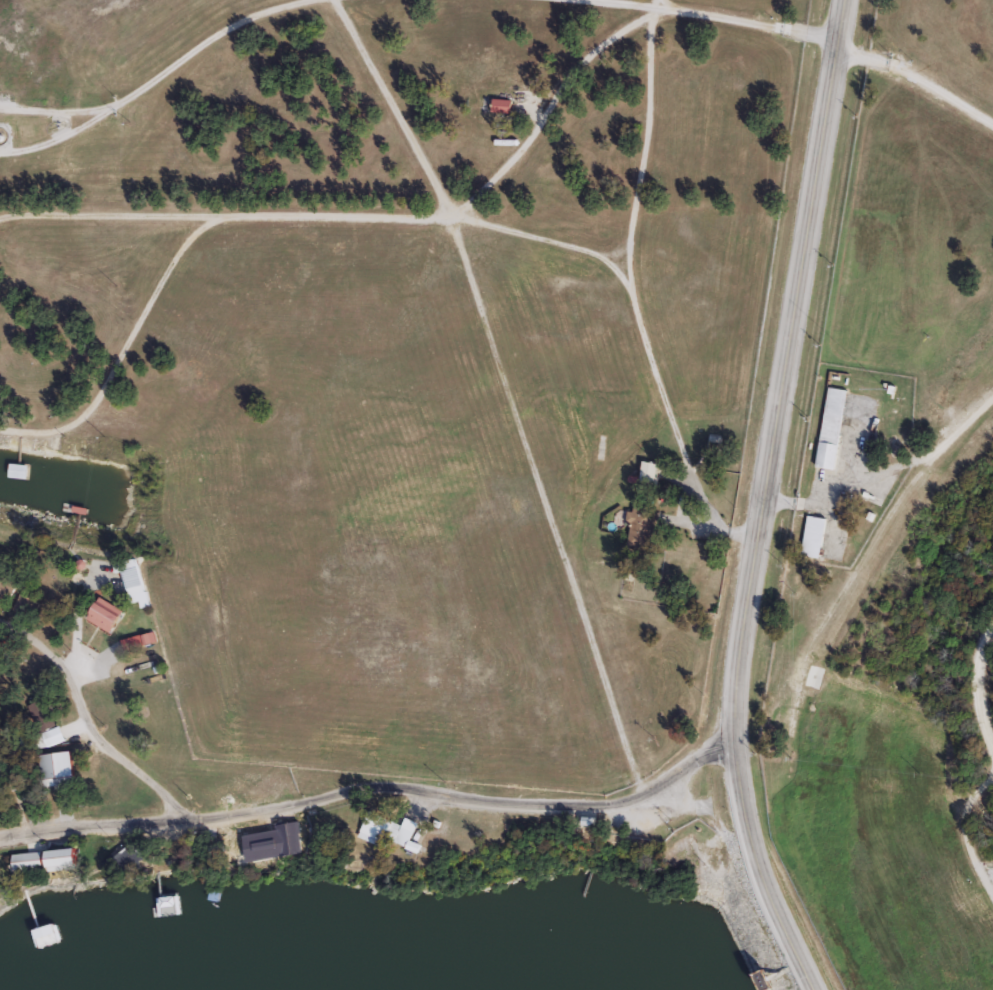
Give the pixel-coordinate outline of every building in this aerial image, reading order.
[(513,100),(512,114),(493,113),(494,99),(513,100)] [(836,469),(816,466),(826,387),(846,389),(836,469)] [(660,463),(654,488),(640,484),(646,459),(660,463)] [(24,464),(24,478),(6,478),(6,464),(24,464)] [(629,546),(632,522),(629,521),(631,506),(658,509),(653,549),(629,546)] [(821,558),(800,555),(806,515),(826,517),(821,558)] [(147,593),(129,597),(122,569),(139,565),(147,593)] [(10,601),(0,597),(0,572),(19,580),(10,601)] [(13,609),(21,592),(39,600),(32,617),(13,609)] [(125,610),(111,632),(87,618),(101,595),(125,610)] [(49,746),(44,732),(62,725),(67,739),(49,746)] [(71,751),(74,783),(45,786),(42,754),(71,751)] [(434,822),(424,853),(364,834),(371,811),(406,822),(407,816),(423,821),(423,818),(434,822)] [(278,826),(299,821),(303,840),(283,845),(278,826)] [(103,862),(130,835),(148,853),(121,880),(103,862)] [(50,868),(50,848),(80,849),(80,869),(50,868)] [(14,853),(43,851),(44,869),(15,871),(14,853)] [(89,925),(105,921),(107,930),(92,934),(89,925)] [(780,986),(772,989),(769,989),(760,974),(769,968),(780,986)]
